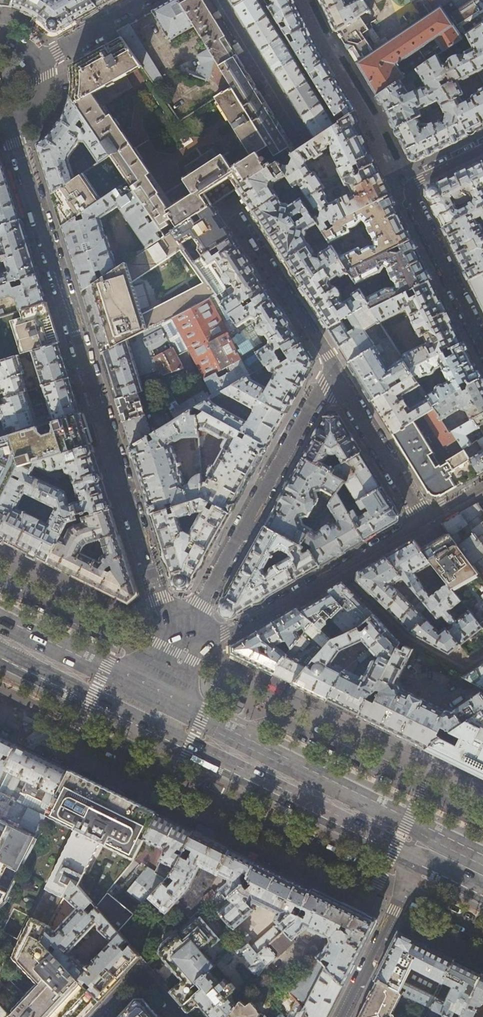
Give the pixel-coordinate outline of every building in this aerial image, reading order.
[(1,7),(3,7),(7,7),(13,8),(15,0),(0,0),(0,7),(1,7)] [(13,8),(15,8),(21,10),(27,13),(31,15),(33,16),(40,21),(52,30),(53,31),(54,31),(56,31),(57,31),(58,30),(76,21),(98,8),(92,0),(15,0),(13,8)] [(98,8),(110,1),(112,0),(92,0),(98,8)] [(180,4),(178,0),(172,0),(152,11),(169,40),(170,40),(194,26),(180,4)] [(180,4),(194,26),(208,50),(218,66),(237,55),(203,0),(188,0),(180,4)] [(234,8),(240,17),(247,29),(268,17),(258,0),(246,0),(234,8)] [(272,3),(268,6),(280,26),(284,24),(283,22),(285,21),(288,27),(283,30),(286,36),(289,34),(292,35),(306,28),(293,0),(271,0),(272,3)] [(332,23),(336,32),(365,13),(369,10),(364,2),(363,0),(353,0),(351,1),(350,0),(320,0),(332,23)] [(451,23),(441,8),(432,14),(424,3),(416,8),(423,19),(357,64),(367,79),(377,96),(404,78),(396,65),(418,50),(435,39),(443,52),(466,36),(482,25),(482,2),(451,23)] [(138,29),(154,21),(149,12),(134,20),(138,29)] [(373,24),(365,13),(336,32),(344,46),(372,28),(373,24)] [(281,39),(268,17),(247,29),(254,41),(261,51),(281,39)] [(52,30),(40,21),(37,25),(48,35),(52,30)] [(122,37),(142,67),(158,89),(168,83),(165,75),(162,77),(129,24),(117,31),(122,37)] [(466,36),(472,49),(474,49),(477,55),(474,57),(476,60),(473,62),(478,73),(482,70),(482,25),(466,36)] [(306,28),(292,35),(296,42),(292,45),(313,79),(335,115),(343,111),(346,117),(355,111),(329,69),(314,44),(306,28)] [(126,76),(142,67),(122,37),(71,66),(72,71),(72,78),(72,82),(72,84),(72,90),(71,97),(77,105),(126,76)] [(281,39),(261,51),(268,63),(288,95),(308,83),(281,39)] [(427,63),(451,102),(468,135),(482,128),(482,88),(479,90),(478,90),(478,91),(477,92),(477,93),(472,95),(472,96),(471,96),(471,97),(471,98),(468,99),(468,100),(467,100),(467,101),(467,102),(464,104),(460,98),(462,97),(463,96),(464,95),(464,94),(464,93),(459,82),(478,73),(473,62),(476,60),(474,57),(477,55),(474,49),(472,49),(464,53),(463,56),(461,56),(459,56),(458,56),(456,57),(454,57),(453,58),(450,60),(449,60),(448,62),(447,63),(446,65),(442,64),(438,55),(427,63)] [(231,88),(218,66),(208,50),(197,56),(202,64),(199,74),(196,76),(188,73),(183,65),(175,70),(209,82),(211,77),(214,78),(223,93),(231,88)] [(404,78),(427,63),(418,50),(396,65),(404,78)] [(237,55),(218,66),(231,88),(267,147),(272,154),(277,163),(285,157),(285,158),(290,155),(296,151),(237,55)] [(381,105),(382,105),(383,105),(387,115),(395,129),(421,116),(418,111),(438,101),(441,107),(451,102),(427,63),(404,78),(377,96),(375,97),(379,104),(380,104),(380,105),(381,105)] [(133,87),(126,76),(77,105),(110,156),(128,182),(150,215),(155,222),(161,231),(165,237),(172,232),(177,229),(167,212),(169,211),(159,195),(160,194),(148,176),(151,174),(105,106),(133,87)] [(308,83),(288,95),(299,114),(315,139),(335,125),(308,83)] [(231,88),(223,93),(216,98),(251,157),(267,147),(231,88)] [(110,156),(77,105),(71,97),(70,101),(68,107),(65,113),(62,118),(60,123),(56,128),(55,129),(52,133),(47,137),(42,141),(37,145),(52,195),(75,180),(69,161),(71,156),(80,141),(81,142),(82,143),(83,143),(84,142),(85,142),(99,163),(110,156)] [(468,135),(451,102),(441,107),(421,116),(395,129),(402,144),(409,158),(416,160),(448,145),(468,135)] [(294,188),(299,186),(302,190),(297,193),(302,200),(303,202),(308,199),(323,190),(325,188),(342,180),(375,163),(366,145),(357,125),(358,124),(359,124),(359,123),(359,122),(359,121),(359,120),(355,112),(355,111),(346,117),(339,122),(340,123),(335,125),(315,139),(296,151),(290,155),(292,158),(289,165),(287,162),(285,162),(283,172),(287,177),(294,188)] [(271,168),(272,154),(267,147),(251,157),(232,170),(223,156),(185,181),(194,195),(169,211),(167,212),(177,229),(213,205),(238,189),(271,168)] [(21,220),(11,188),(1,156),(0,156),(0,227),(21,220)] [(128,182),(110,156),(99,163),(91,169),(82,175),(75,180),(52,195),(61,208),(57,210),(66,224),(77,217),(83,213),(118,189),(123,186),(128,182)] [(82,175),(91,169),(84,158),(75,164),(82,175)] [(482,161),(455,175),(430,187),(427,195),(435,210),(443,227),(482,207),(482,162),(482,161)] [(278,163),(271,168),(238,189),(245,201),(253,212),(278,198),(278,197),(275,191),(269,190),(271,184),(276,185),(287,177),(283,172),(278,163)] [(375,163),(342,180),(345,187),(349,187),(353,195),(349,197),(348,195),(334,202),(334,203),(329,205),(326,199),(327,196),(323,190),(308,199),(317,213),(316,215),(313,217),(318,224),(322,232),(326,229),(328,228),(325,223),(329,221),(332,225),(333,225),(391,195),(383,179),(375,163)] [(150,215),(128,182),(123,186),(129,194),(126,196),(124,194),(122,195),(118,189),(83,213),(85,220),(79,222),(77,217),(66,224),(62,227),(75,268),(82,291),(99,280),(97,272),(102,271),(103,274),(101,275),(102,278),(117,268),(115,262),(117,261),(114,254),(113,255),(107,236),(106,237),(103,228),(105,227),(102,220),(101,221),(100,220),(119,207),(147,249),(161,239),(157,234),(161,231),(155,222),(151,224),(146,218),(150,215)] [(335,227),(327,232),(326,229),(322,232),(333,247),(341,260),(348,271),(413,239),(402,218),(391,195),(333,225),(335,227)] [(286,206),(285,206),(284,206),(278,198),(253,212),(260,225),(276,250),(284,262),(309,246),(304,239),(305,238),(306,237),(307,236),(307,235),(307,234),(306,233),(306,232),(318,224),(313,217),(303,202),(302,200),(290,207),(289,207),(289,206),(287,206),(286,206)] [(223,221),(213,205),(177,229),(172,232),(181,246),(183,245),(182,244),(193,237),(199,247),(198,251),(202,257),(233,237),(223,221)] [(443,227),(457,255),(469,281),(482,274),(482,226),(482,224),(479,224),(477,219),(482,217),(482,218),(482,207),(443,227)] [(21,220),(0,227),(0,245),(3,256),(2,256),(1,256),(0,256),(0,257),(0,261),(1,262),(2,262),(3,262),(4,262),(5,261),(8,272),(0,274),(0,285),(11,282),(15,281),(20,279),(22,279),(38,274),(30,247),(21,220)] [(161,239),(147,249),(117,268),(102,278),(99,280),(82,291),(92,323),(99,343),(102,354),(216,295),(193,263),(181,246),(172,232),(165,237),(161,239)] [(267,290),(251,264),(233,237),(202,257),(193,263),(216,295),(229,314),(267,290)] [(368,302),(367,303),(371,310),(432,279),(422,259),(413,239),(348,271),(349,272),(359,288),(368,302)] [(310,246),(309,246),(284,262),(292,275),(299,287),(341,260),(333,247),(321,254),(320,259),(314,258),(315,254),(310,246)] [(349,272),(348,271),(341,260),(299,287),(314,310),(326,329),(367,303),(368,302),(359,288),(352,292),(351,293),(351,294),(351,295),(352,295),(352,296),(347,299),(346,299),(346,300),(345,300),(344,300),(343,300),(342,300),(341,299),(341,297),(341,295),(341,293),(340,292),(338,289),(337,287),(335,286),(334,285),(332,284),(330,284),(330,283),(330,282),(330,281),(330,280),(331,279),(332,278),(333,277),(339,274),(339,275),(340,276),(341,276),(342,276),(349,272)] [(38,274),(22,279),(23,284),(22,285),(13,288),(12,287),(11,282),(0,285),(0,299),(12,296),(16,299),(20,311),(20,310),(47,302),(42,287),(38,274)] [(469,281),(479,301),(482,309),(482,274),(469,281)] [(432,279),(371,310),(380,323),(406,311),(420,338),(424,335),(428,342),(404,354),(405,355),(404,355),(403,356),(403,357),(403,358),(403,359),(409,369),(463,342),(449,313),(432,279)] [(267,290),(229,314),(266,365),(302,344),(267,290)] [(266,365),(229,314),(216,295),(102,354),(107,369),(112,386),(116,399),(144,391),(139,376),(157,371),(157,372),(160,371),(163,375),(183,368),(177,355),(189,349),(213,394),(209,396),(207,392),(205,393),(203,391),(179,406),(166,383),(156,386),(156,387),(164,401),(169,408),(172,414),(176,420),(191,411),(196,407),(210,399),(215,396),(223,392),(233,385),(249,376),(254,373),(260,369),(266,365)] [(53,322),(47,302),(20,310),(22,317),(10,322),(21,355),(27,353),(59,343),(53,322)] [(409,369),(403,359),(380,323),(371,310),(367,303),(326,329),(339,350),(359,381),(372,402),(413,375),(409,369)] [(463,342),(409,369),(413,375),(416,380),(426,375),(427,375),(428,375),(429,375),(430,374),(432,374),(432,373),(433,372),(434,371),(434,370),(435,369),(440,366),(448,381),(443,384),(442,384),(440,384),(439,384),(438,384),(436,385),(436,386),(435,387),(435,388),(434,389),(434,390),(433,391),(426,396),(433,406),(461,388),(467,385),(481,378),(472,361),(463,342)] [(65,360),(59,343),(27,353),(28,358),(33,356),(40,377),(34,379),(37,388),(70,378),(65,360)] [(302,344),(266,365),(269,371),(274,372),(275,373),(267,388),(251,380),(249,376),(233,385),(285,413),(298,389),(313,362),(302,344)] [(25,392),(27,391),(22,374),(24,373),(19,356),(0,362),(0,393),(4,392),(6,398),(25,392)] [(434,408),(433,406),(426,396),(416,380),(413,375),(372,402),(384,420),(392,434),(413,421),(423,415),(434,408)] [(75,393),(70,378),(37,388),(38,392),(44,390),(48,403),(47,403),(50,413),(33,418),(36,426),(81,412),(81,411),(76,397),(75,393)] [(467,385),(466,390),(463,391),(461,388),(433,406),(434,408),(450,433),(451,432),(459,427),(451,415),(459,410),(462,409),(466,417),(468,416),(471,420),(473,419),(482,414),(482,383),(481,378),(467,385)] [(285,413),(233,385),(223,392),(253,409),(253,414),(250,419),(246,422),(213,403),(210,399),(196,407),(204,412),(267,446),(276,429),(285,413)] [(147,390),(144,391),(116,399),(120,411),(123,422),(163,410),(169,408),(164,401),(152,404),(147,390)] [(0,399),(0,412),(5,429),(3,429),(0,420),(0,437),(36,426),(33,418),(25,392),(6,398),(0,399)] [(450,433),(434,408),(423,415),(444,448),(446,447),(452,457),(446,460),(447,462),(446,463),(445,461),(439,464),(432,453),(433,452),(428,444),(431,442),(428,438),(425,439),(413,421),(392,434),(413,467),(429,492),(441,496),(446,493),(464,482),(479,474),(451,432),(450,433)] [(164,412),(163,410),(123,422),(131,447),(149,436),(152,434),(176,420),(172,414),(169,415),(169,413),(164,412)] [(191,416),(191,411),(176,420),(152,434),(155,440),(151,442),(149,436),(131,447),(142,483),(152,514),(169,509),(168,508),(167,505),(173,503),(174,505),(173,506),(173,507),(202,498),(201,482),(200,473),(199,473),(197,474),(196,475),(194,476),(194,477),(192,479),(191,481),(191,483),(186,484),(185,486),(182,484),(183,483),(183,482),(184,481),(184,480),(184,478),(184,477),(183,476),(182,475),(182,474),(176,453),(175,453),(175,452),(175,451),(175,450),(174,449),(173,448),(172,447),(171,446),(170,446),(172,443),(175,441),(175,442),(176,442),(177,442),(178,442),(178,441),(182,438),(198,437),(198,431),(197,417),(197,416),(191,416)] [(20,466),(25,464),(91,445),(86,429),(81,412),(36,426),(0,437),(0,507),(20,466)] [(204,412),(197,417),(198,431),(205,430),(220,439),(223,438),(226,439),(222,446),(222,448),(222,449),(223,449),(224,449),(214,466),(213,466),(212,466),(211,467),(207,473),(207,474),(207,475),(207,476),(208,477),(209,478),(207,482),(201,482),(202,498),(230,513),(248,480),(267,446),(204,412)] [(316,435),(304,457),(324,469),(330,472),(333,474),(336,469),(325,462),(327,458),(333,461),(337,466),(360,453),(336,413),(328,413),(316,435)] [(473,419),(479,428),(480,430),(482,428),(482,427),(482,424),(482,414),(473,419)] [(471,420),(459,427),(451,432),(479,474),(482,471),(482,434),(481,430),(478,432),(481,438),(477,441),(478,441),(474,444),(473,442),(471,443),(466,436),(479,428),(473,419),(471,420)] [(97,465),(91,445),(25,464),(35,470),(37,465),(52,472),(65,468),(66,472),(69,474),(71,473),(74,483),(84,480),(83,477),(100,472),(97,465)] [(370,468),(360,453),(337,466),(336,469),(333,474),(347,482),(345,482),(357,502),(382,487),(370,468)] [(324,469),(304,457),(282,496),(266,525),(287,537),(289,533),(295,536),(292,540),(301,545),(304,541),(312,529),(304,525),(302,519),(307,517),(309,518),(319,498),(318,498),(317,492),(323,490),(334,497),(336,494),(344,483),(345,482),(347,482),(333,474),(330,472),(327,476),(322,473),(324,469)] [(35,470),(25,464),(20,466),(0,507),(0,540),(10,545),(10,546),(13,548),(17,549),(50,483),(33,474),(35,470)] [(104,488),(100,472),(83,477),(84,480),(74,483),(80,502),(75,503),(78,514),(90,511),(92,515),(111,509),(104,488)] [(63,483),(67,485),(72,484),(70,477),(62,479),(63,483)] [(66,491),(50,483),(17,549),(20,551),(23,553),(24,552),(47,563),(57,545),(47,540),(50,535),(59,540),(61,537),(68,522),(80,519),(78,514),(75,503),(70,505),(66,491)] [(396,521),(398,514),(391,503),(382,487),(357,502),(346,509),(364,540),(381,531),(396,521)] [(336,494),(334,497),(328,505),(337,520),(338,521),(337,524),(334,522),(329,525),(328,525),(322,528),(322,529),(318,532),(318,531),(316,532),(312,529),(304,541),(311,546),(312,548),(309,550),(311,551),(312,551),(320,566),(340,554),(364,540),(346,509),(336,494)] [(230,513),(202,498),(173,507),(169,509),(152,514),(175,587),(176,588),(187,590),(188,589),(230,513)] [(459,514),(467,524),(482,512),(477,503),(468,509),(459,514)] [(69,530),(65,539),(61,537),(59,540),(57,545),(47,563),(88,583),(128,603),(138,595),(111,509),(92,515),(82,518),(83,523),(74,526),(69,530)] [(459,514),(450,519),(442,524),(449,534),(473,565),(482,558),(482,545),(472,531),(467,524),(459,514)] [(472,531),(482,545),(482,522),(472,531)] [(287,537),(266,525),(238,575),(220,609),(220,611),(227,618),(230,618),(274,592),(320,566),(312,551),(311,551),(302,556),(299,551),(305,547),(301,545),(292,540),(287,537)] [(421,550),(431,564),(447,583),(461,601),(468,611),(482,629),(482,630),(482,579),(481,576),(473,565),(449,534),(448,534),(434,543),(422,550),(421,550)] [(400,548),(385,556),(405,580),(418,595),(425,603),(438,619),(442,616),(444,617),(444,618),(448,622),(449,623),(449,626),(446,628),(460,645),(460,646),(482,629),(468,611),(455,621),(448,611),(461,601),(447,583),(430,597),(424,590),(415,574),(431,564),(421,550),(413,540),(400,548)] [(405,580),(385,556),(370,565),(358,572),(357,580),(365,588),(380,602),(396,618),(410,633),(422,639),(448,654),(460,645),(446,628),(442,624),(436,628),(429,622),(432,620),(425,613),(422,615),(418,610),(425,603),(418,595),(410,603),(406,599),(408,597),(405,594),(403,596),(395,588),(392,586),(399,582),(400,583),(405,580)] [(335,586),(327,590),(343,606),(350,599),(354,596),(345,587),(340,583),(335,586)] [(356,618),(343,606),(327,590),(312,599),(296,608),(312,624),(331,641),(358,627),(362,625),(356,618)] [(350,599),(343,606),(356,618),(362,611),(350,599)] [(362,611),(356,618),(362,625),(367,621),(373,615),(365,607),(362,611)] [(284,615),(272,622),(283,641),(289,651),(300,638),(297,632),(303,628),(305,632),(312,624),(296,608),(284,615)] [(374,615),(373,615),(367,621),(370,624),(362,631),(359,631),(358,627),(331,641),(314,660),(318,663),(317,664),(315,667),(314,669),(314,671),(307,668),(292,684),(309,692),(327,701),(334,686),(336,687),(344,671),(334,666),(333,662),(340,651),(362,641),(370,648),(379,640),(378,639),(388,630),(374,615)] [(283,641),(272,622),(230,646),(231,654),(245,661),(273,674),(277,665),(285,656),(274,645),(283,641)] [(285,656),(277,665),(273,674),(278,677),(284,679),(290,682),(292,684),(307,668),(314,660),(331,641),(312,624),(305,632),(300,638),(289,651),(285,656)] [(394,636),(388,630),(378,639),(379,640),(370,648),(376,655),(379,657),(377,661),(377,660),(376,660),(375,660),(374,660),(373,661),(372,661),(372,662),(372,663),(365,675),(363,674),(361,678),(352,673),(356,665),(356,664),(356,663),(356,662),(355,662),(355,661),(344,671),(336,687),(334,686),(327,701),(343,709),(358,716),(366,699),(367,698),(377,689),(378,688),(397,647),(400,642),(394,636)] [(397,647),(378,688),(377,689),(380,691),(375,702),(366,699),(358,716),(391,733),(424,749),(443,736),(440,734),(446,723),(455,728),(482,709),(482,695),(481,692),(454,710),(453,709),(452,708),(451,708),(450,708),(448,708),(447,708),(446,708),(445,709),(445,710),(444,710),(402,690),(403,688),(403,687),(403,686),(403,685),(402,684),(402,683),(401,682),(401,681),(400,681),(399,680),(414,650),(406,646),(403,650),(397,647)] [(417,662),(431,669),(432,666),(437,667),(439,664),(420,654),(417,662)] [(472,671),(463,677),(482,687),(482,663),(472,671)] [(286,689),(290,682),(284,679),(278,677),(274,683),(286,689)] [(455,728),(443,736),(424,749),(457,765),(482,778),(482,709),(455,728)] [(17,744),(0,736),(0,778),(17,744)] [(5,899),(69,770),(58,764),(31,751),(17,744),(0,778),(0,904),(5,899)] [(133,860),(135,858),(144,838),(157,813),(141,805),(109,789),(83,776),(69,770),(5,899),(0,904),(0,1004),(12,1016),(77,1016),(84,1010),(96,997),(41,939),(49,926),(65,896),(75,880),(97,906),(109,891),(134,860),(133,860)] [(178,823),(157,813),(144,838),(163,848),(164,851),(160,860),(175,868),(194,831),(178,823)] [(212,840),(194,831),(175,868),(170,874),(176,878),(170,885),(164,881),(160,885),(149,897),(166,912),(187,890),(199,866),(217,874),(230,848),(212,840)] [(240,853),(230,848),(217,874),(210,887),(213,890),(216,894),(221,891),(227,898),(249,879),(248,877),(256,861),(240,853)] [(285,875),(256,861),(248,877),(249,879),(227,898),(221,891),(216,894),(210,900),(234,928),(255,911),(255,909),(255,908),(253,906),(255,902),(261,905),(261,904),(278,912),(275,917),(274,919),(274,921),(278,924),(275,926),(273,926),(273,927),(251,948),(257,955),(297,918),(312,889),(285,875)] [(149,897),(160,885),(149,874),(152,871),(147,867),(127,890),(142,905),(149,897)] [(77,907),(55,931),(49,926),(41,939),(96,997),(99,1001),(117,981),(141,956),(119,931),(97,906),(75,880),(65,896),(77,907)] [(344,904),(312,889),(297,918),(257,955),(266,965),(267,966),(277,957),(278,956),(277,955),(278,956),(295,941),(293,939),(295,938),(295,937),(300,932),(304,930),(306,926),(326,936),(327,935),(329,936),(330,940),(327,945),(325,944),(322,952),(321,952),(317,956),(318,957),(321,961),(323,958),(331,962),(329,965),(326,966),(343,985),(358,956),(376,921),(375,920),(344,904)] [(210,900),(216,894),(213,890),(203,899),(207,903),(210,900)] [(134,914),(109,891),(97,906),(119,931),(134,914)] [(230,950),(219,939),(223,936),(205,916),(202,918),(201,918),(180,936),(179,935),(178,937),(177,936),(171,937),(162,944),(160,950),(161,951),(159,952),(178,974),(184,981),(171,992),(182,1005),(202,988),(198,983),(210,970),(222,959),(228,953),(230,950)] [(374,979),(376,980),(431,1006),(454,958),(444,953),(409,936),(398,931),(385,957),(374,979)] [(241,936),(242,937),(247,943),(252,939),(246,932),(241,936)] [(247,943),(242,937),(237,943),(240,945),(235,950),(240,955),(242,953),(252,965),(250,967),(258,977),(266,965),(257,955),(251,948),(247,943)] [(232,958),(228,953),(222,959),(226,963),(232,958)] [(321,961),(318,957),(290,994),(302,1007),(311,1016),(327,1016),(333,1004),(343,985),(326,966),(321,961)] [(454,958),(431,1006),(431,1007),(441,1013),(449,1016),(450,1016),(452,1016),(455,1011),(462,1014),(482,973),(470,966),(454,958)] [(210,970),(198,983),(202,988),(182,1005),(188,1012),(197,1004),(201,1004),(210,1016),(211,1016),(228,1016),(237,1004),(229,994),(235,989),(235,988),(235,987),(232,983),(231,983),(230,983),(224,988),(210,970)] [(462,1014),(461,1016),(473,1016),(476,1010),(474,1008),(476,1004),(479,1006),(481,1005),(482,1002),(482,973),(462,1014)] [(376,980),(363,1006),(358,1016),(426,1016),(431,1007),(431,1006),(376,980)] [(144,998),(136,998),(118,1016),(160,1016),(144,998)] [(237,1004),(228,1016),(263,1016),(265,1015),(260,1012),(261,1012),(258,1010),(259,1009),(251,1000),(247,1004),(240,1000),(237,1004)] [(0,1004),(0,1016),(12,1016),(0,1004)] [(302,1007),(301,1011),(298,1012),(295,1016),(311,1016),(302,1007)] [(441,1013),(431,1007),(426,1016),(439,1016),(441,1013)]
